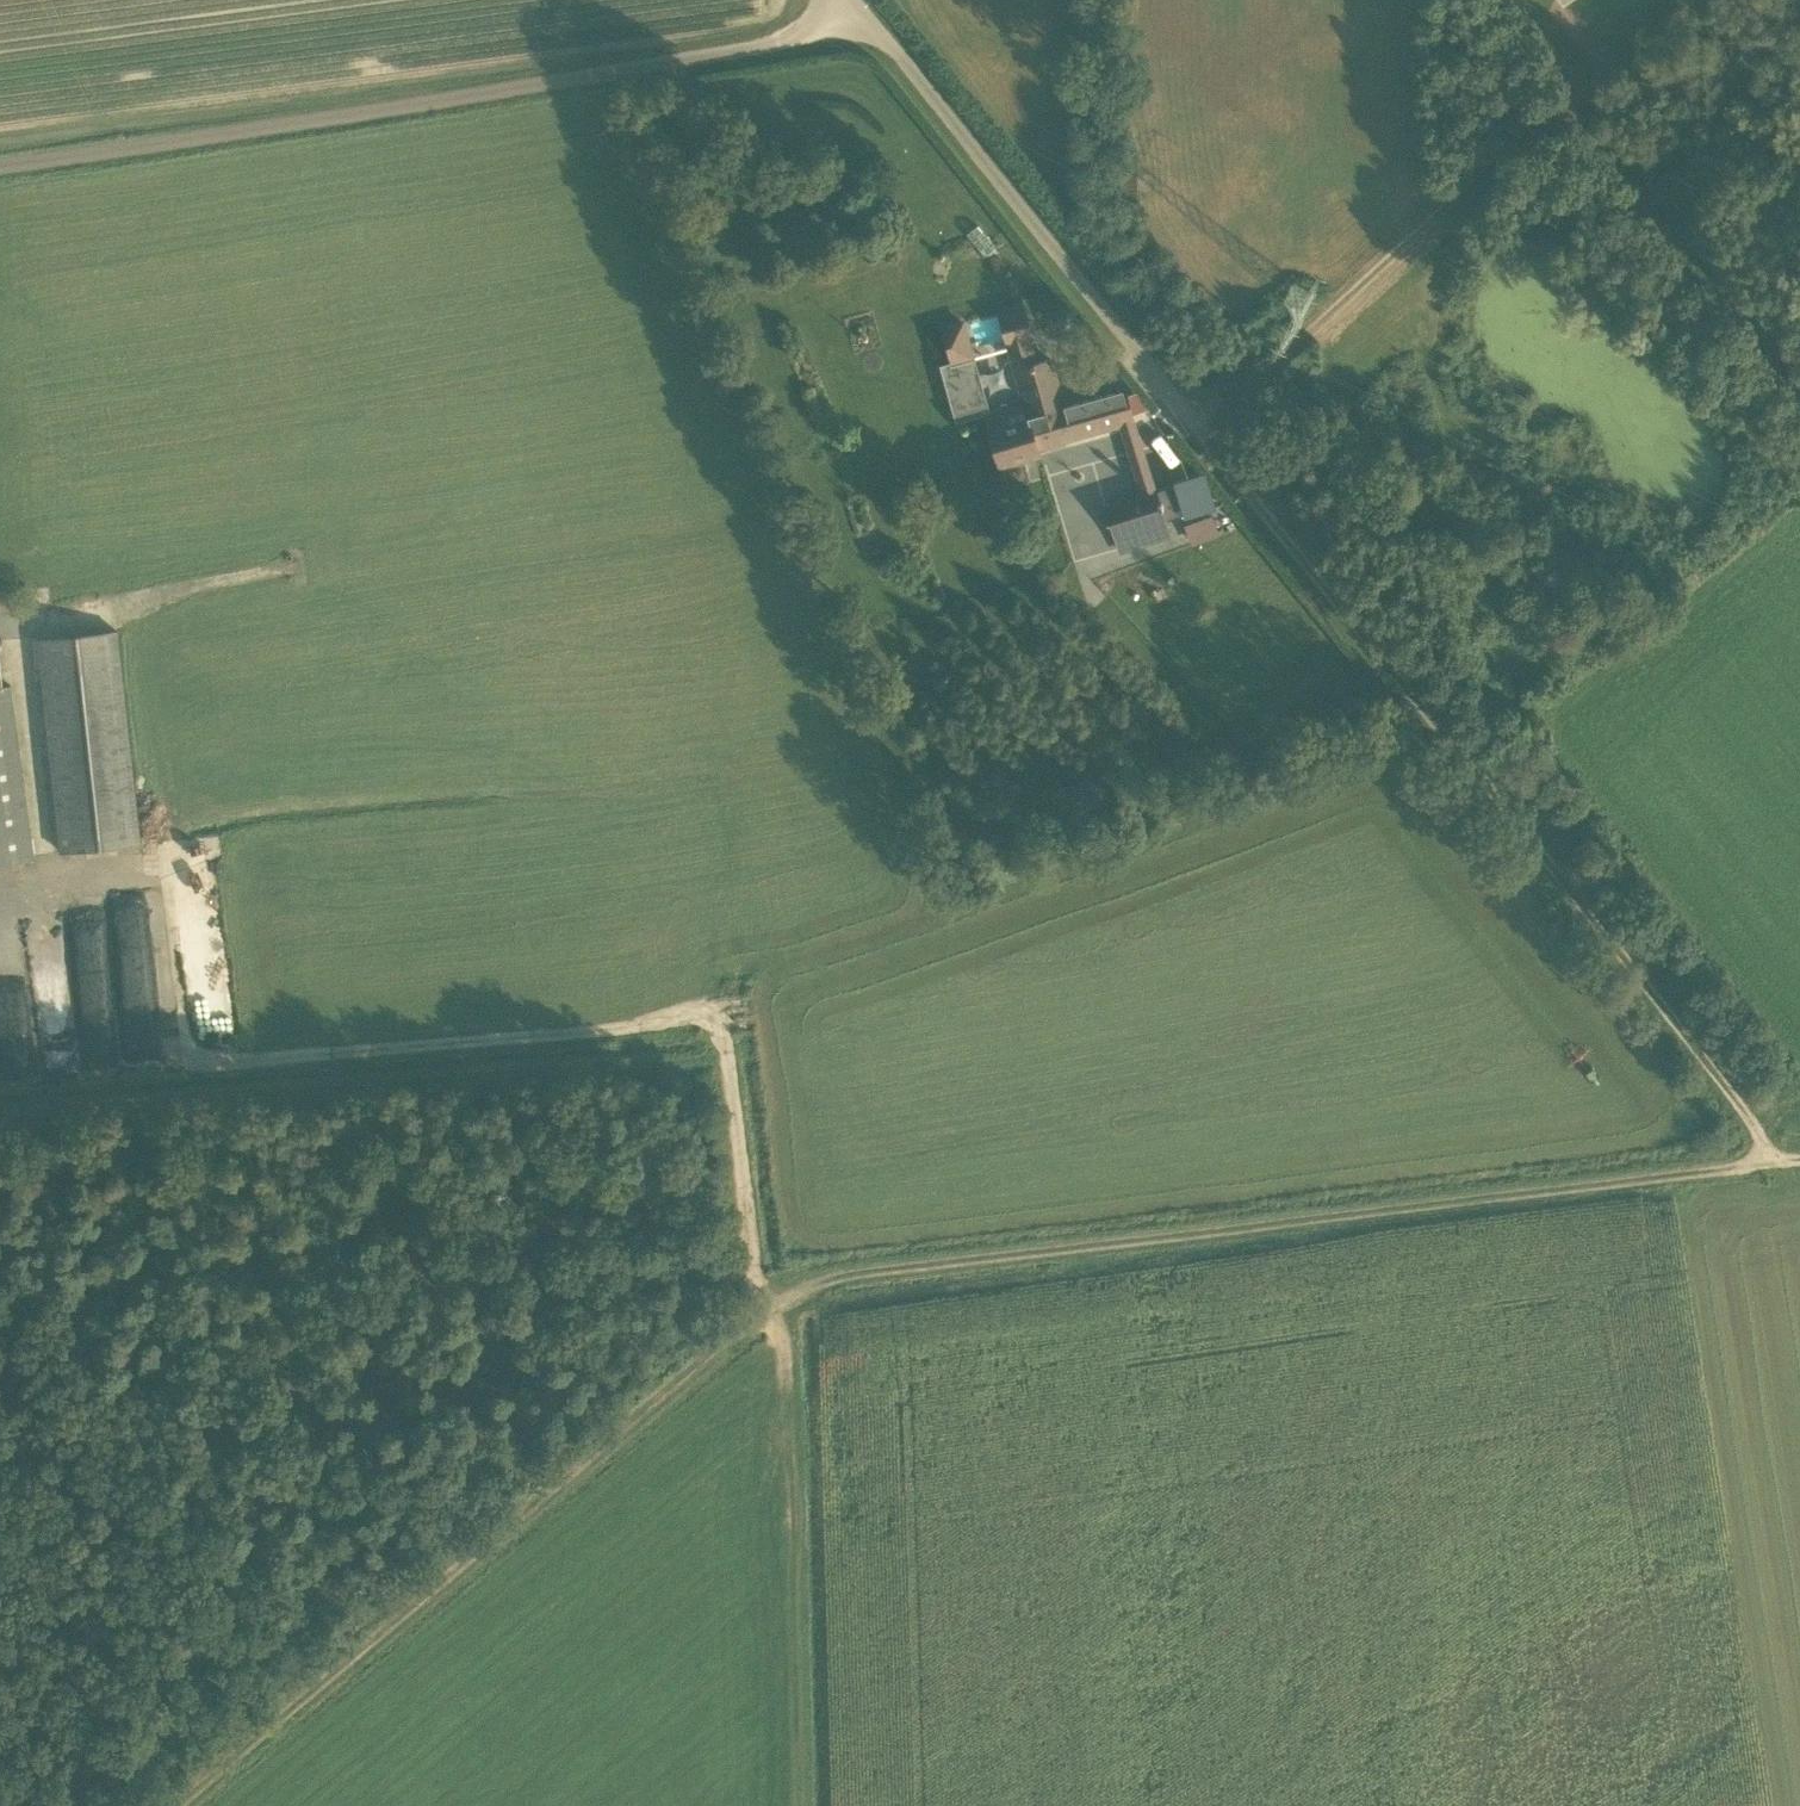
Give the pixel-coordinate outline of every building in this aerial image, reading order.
[(963,322),(940,328),(950,361),(950,362),(951,363),(951,365),(969,360),(973,359),(974,359),(963,322)] [(1035,361),(1029,342),(1008,349),(1022,400),(1005,405),(988,411),(973,359),(969,360),(951,365),(951,363),(939,367),(954,423),(982,416),(999,465),(1040,453),(1038,446),(1134,419),(1125,388),(1065,405),(1051,357),(1035,361)] [(1176,484),(1107,506),(1116,536),(1185,514),(1176,484)] [(143,842),(118,630),(37,639),(58,842),(60,852),(143,842)] [(35,852),(12,683),(3,684),(0,656),(0,857),(35,852)] [(31,1061),(27,976),(0,978),(0,1062),(31,1061)]
